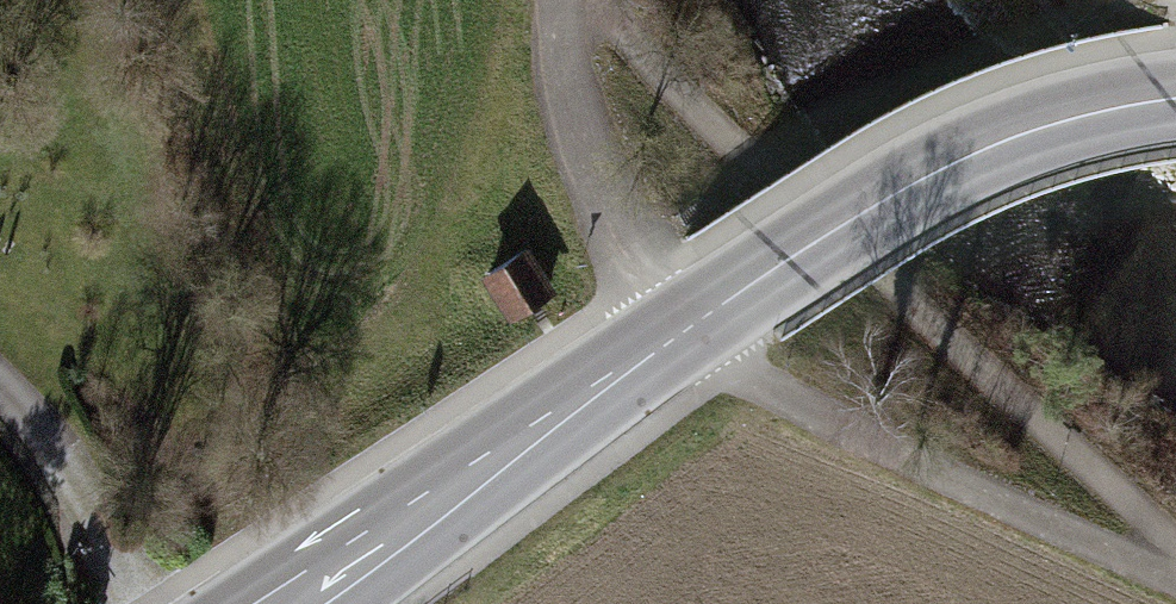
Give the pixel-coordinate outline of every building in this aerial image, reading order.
[(534,223),(483,255),(513,303),(564,272),(534,223)]
